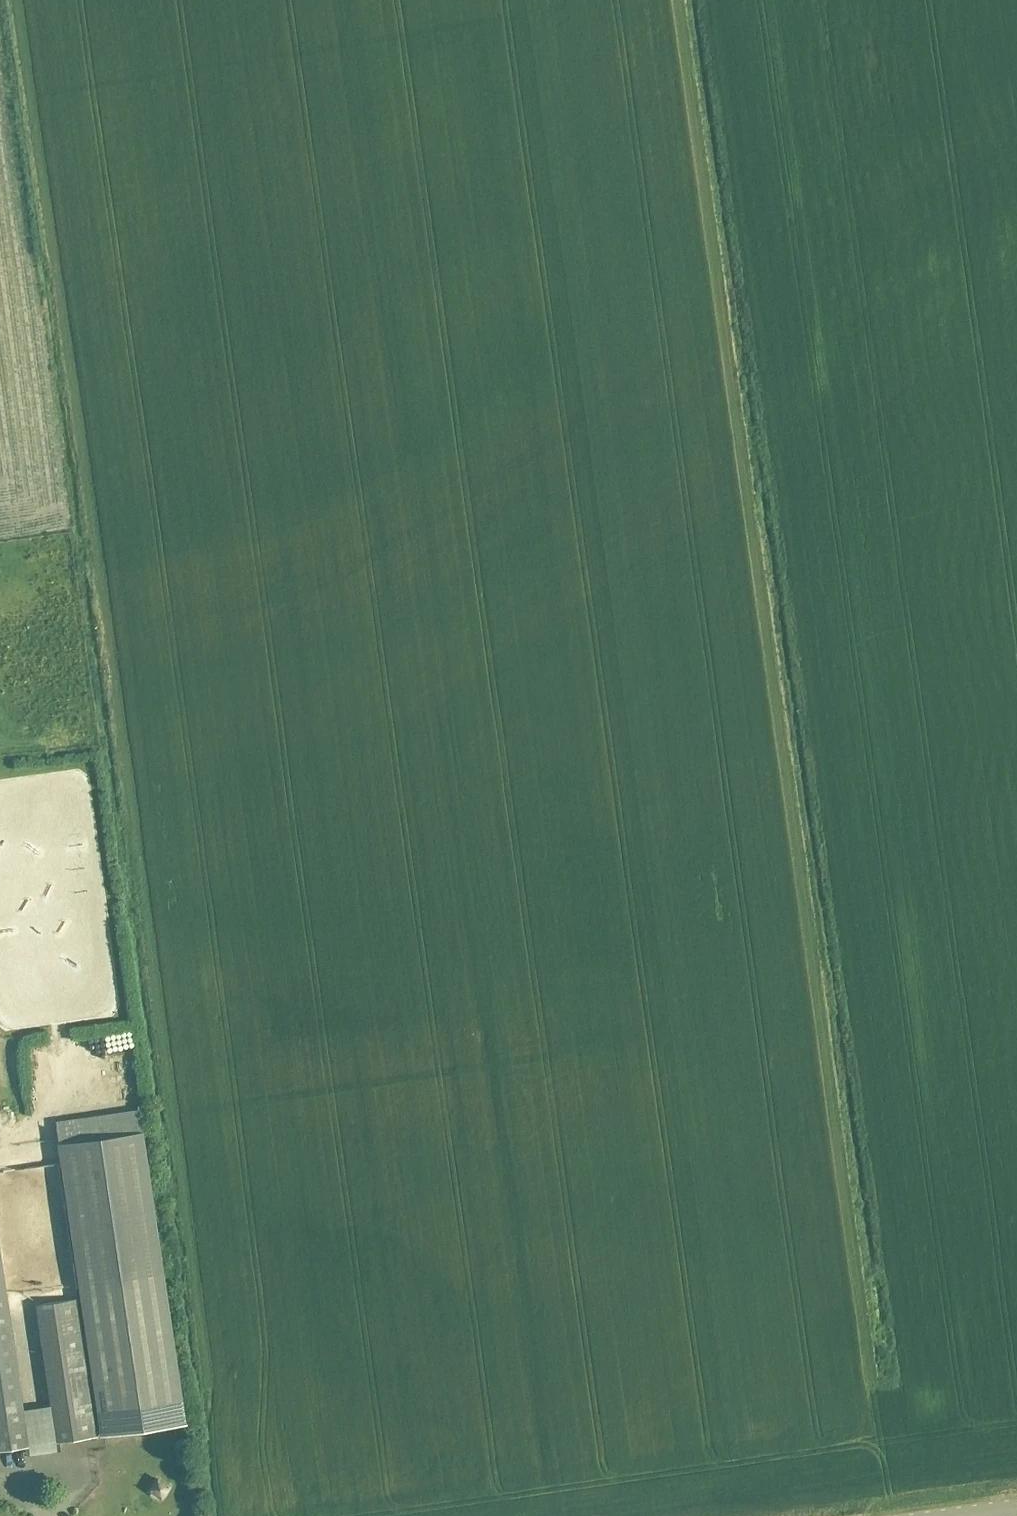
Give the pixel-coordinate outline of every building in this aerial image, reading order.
[(40,1046),(40,1069),(56,1070),(57,1046),(40,1046)] [(97,1437),(185,1424),(141,1121),(58,1133),(83,1302),(42,1308),(56,1408),(22,1413),(0,1261),(0,1451),(27,1447),(34,1456),(52,1453),(57,1443),(97,1437)]
